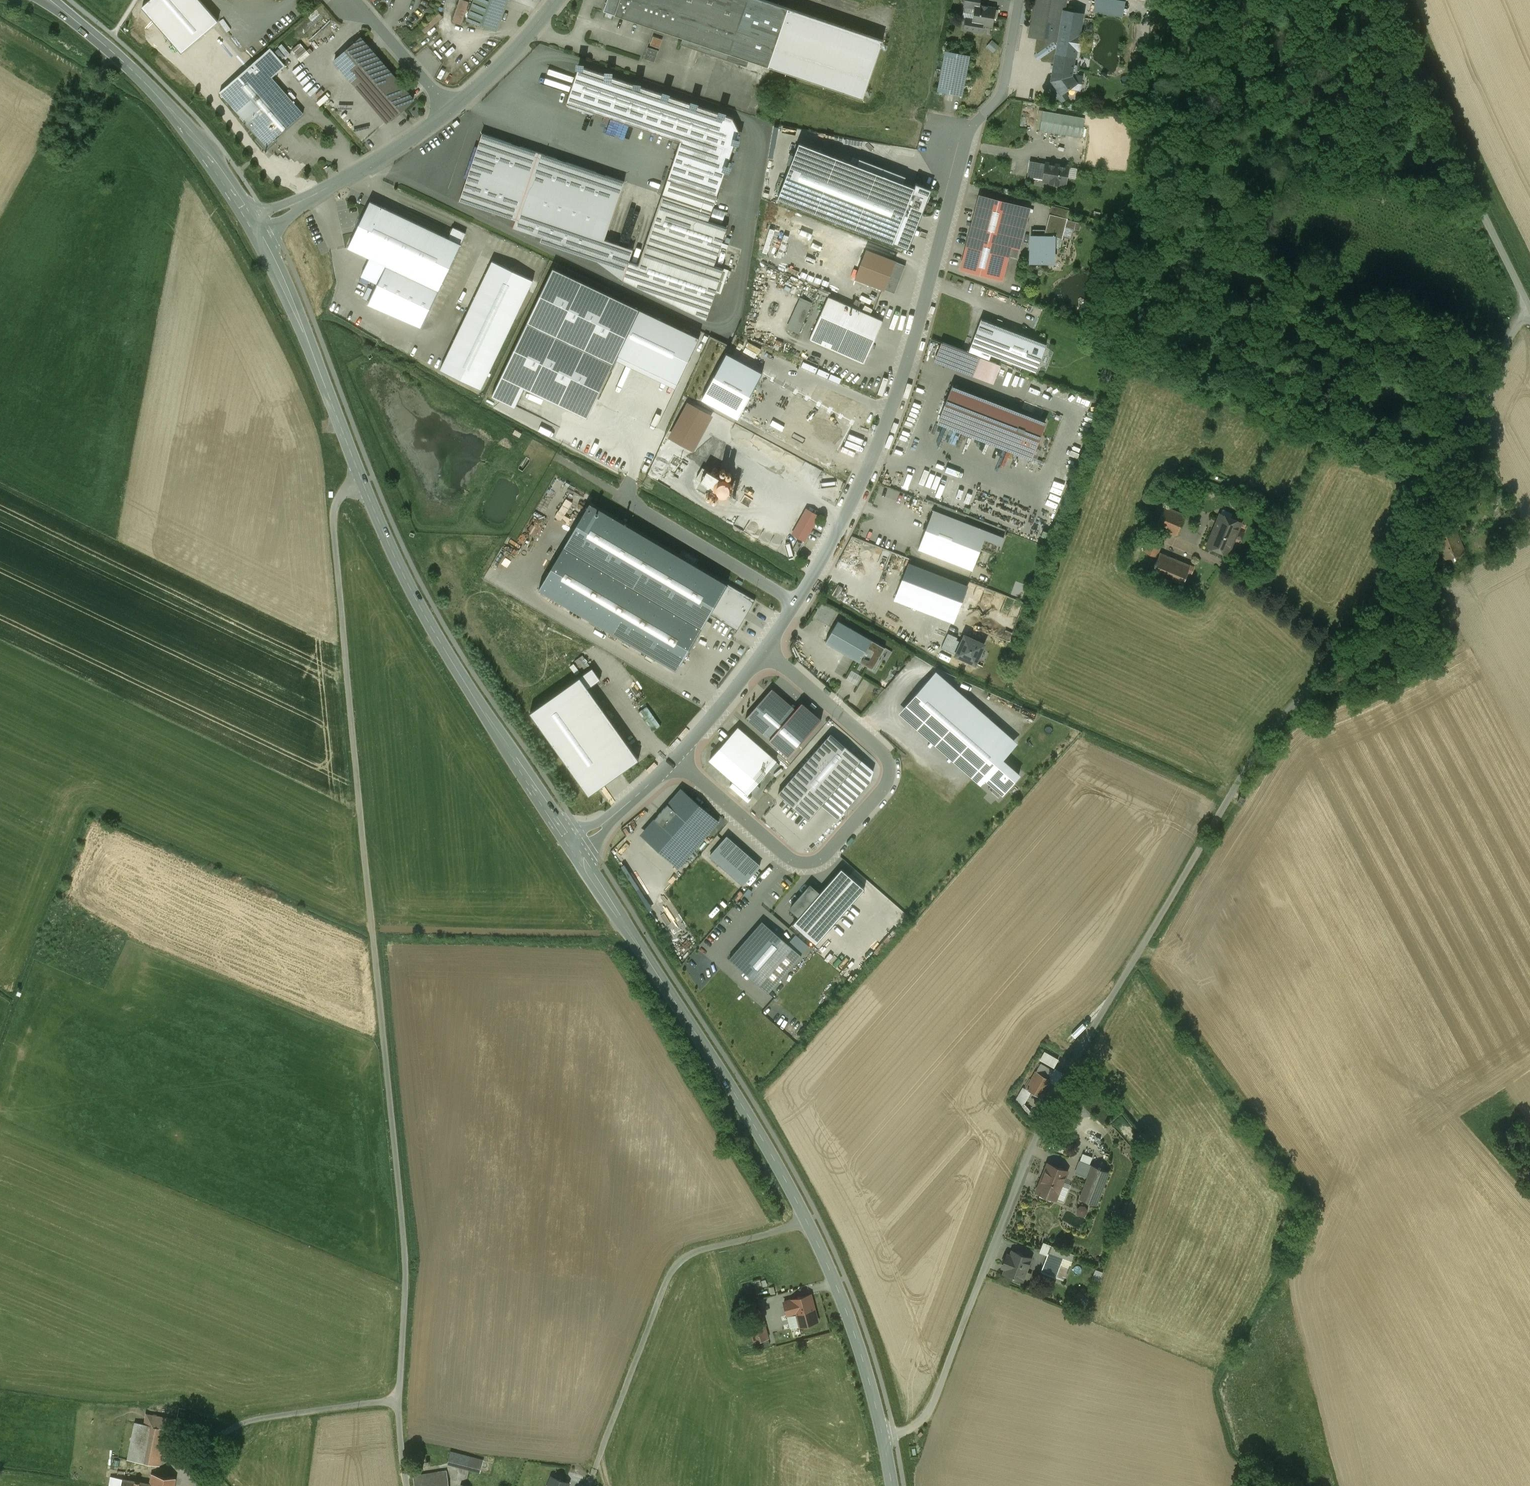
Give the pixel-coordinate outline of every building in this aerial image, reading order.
[(200,0),(150,0),(142,7),(182,53),(185,50),(218,21),(200,0)] [(451,20),(461,24),(469,1),(468,0),(459,0),(451,20)] [(467,19),(476,23),(477,23),(486,26),(486,27),(487,27),(496,30),(507,0),(474,0),(467,19)] [(764,0),(607,0),(603,11),(606,12),(613,14),(683,38),(681,44),(688,47),(690,40),(768,67),(788,8),(764,0)] [(963,6),(974,8),(975,4),(980,4),(980,0),(964,0),(963,6)] [(1028,36),(1037,38),(1059,41),(1064,11),(1066,0),(1034,0),(1028,36)] [(1119,0),(1095,0),(1093,12),(1123,17),(1126,1),(1119,0)] [(980,4),(975,4),(974,8),(972,19),(971,24),(983,26),(992,27),(994,18),(997,18),(998,10),(987,8),(988,6),(980,4)] [(873,37),(788,8),(768,67),(863,99),(883,41),(877,39),(878,37),(874,35),(873,37)] [(1057,53),(1074,56),(1075,56),(1076,49),(1079,50),(1081,35),(1079,35),(1082,14),(1064,11),(1059,41),(1057,53)] [(972,19),(965,17),(963,30),(982,33),(983,26),(971,24),(972,19)] [(414,99),(362,38),(335,61),(387,122),(414,99)] [(1059,41),(1037,38),(1035,50),(1042,61),(1055,63),(1056,53),(1057,53),(1059,41)] [(658,50),(647,46),(644,57),(655,61),(658,50)] [(270,48),(220,92),(260,138),(266,145),(273,139),(303,113),(272,77),(285,65),(270,48)] [(970,55),(945,50),(937,90),(962,95),(970,55)] [(1057,53),(1056,53),(1055,63),(1052,80),(1058,89),(1061,93),(1064,91),(1068,89),(1069,88),(1076,83),(1071,76),(1071,75),(1074,56),(1057,53)] [(732,118),(579,66),(566,103),(567,103),(569,106),(592,114),(595,113),(680,141),(667,179),(716,196),(739,131),(732,118)] [(1083,77),(1071,75),(1071,76),(1076,83),(1069,88),(1081,90),(1083,77)] [(1064,91),(1061,93),(1058,89),(1052,93),(1058,101),(1062,101),(1068,97),(1064,91)] [(1085,118),(1042,111),(1039,130),(1081,138),(1085,118)] [(624,182),(482,133),(459,200),(516,220),(513,227),(541,237),(540,241),(597,261),(622,280),(629,261),(633,249),(604,239),(624,182)] [(930,191),(799,141),(776,200),(907,250),(930,191)] [(1046,164),(1030,161),(1027,177),(1044,179),(1046,164)] [(1068,167),(1046,163),(1046,164),(1044,179),(1044,180),(1050,182),(1050,183),(1058,184),(1058,183),(1065,184),(1068,167)] [(716,196),(667,179),(638,264),(629,261),(622,280),(706,320),(723,269),(714,266),(727,228),(708,222),(716,196)] [(1031,208),(979,195),(969,235),(1007,245),(1019,247),(1031,208)] [(448,238),(370,201),(348,247),(386,265),(439,290),(461,244),(448,238)] [(1069,210),(1052,206),(1050,215),(1066,220),(1069,210)] [(466,233),(453,227),(448,238),(461,244),(466,233)] [(1007,245),(969,235),(961,268),(999,277),(1007,245)] [(1054,237),(1031,236),(1030,260),(1053,260),(1054,237)] [(895,261),(866,250),(855,278),(884,289),(895,261)] [(533,280),(492,261),(440,370),(481,389),(533,280)] [(905,265),(895,261),(884,289),(894,293),(905,265)] [(439,290),(386,265),(368,303),(421,326),(439,290)] [(639,309),(553,268),(492,395),(515,407),(525,387),(556,402),(569,409),(587,418),(639,309)] [(798,332),(813,301),(800,296),(786,327),(798,332)] [(883,321),(828,296),(810,338),(864,363),(883,321)] [(698,337),(642,310),(620,355),(677,382),(698,337)] [(1032,338),(982,318),(970,347),(1021,366),(1032,338)] [(1046,343),(1032,338),(1021,366),(1035,371),(1046,343)] [(1001,363),(942,341),(935,361),(994,382),(1001,363)] [(769,376),(727,353),(702,398),(829,467),(861,408),(777,362),(769,376)] [(976,404),(949,393),(939,421),(965,432),(976,404)] [(710,416),(688,404),(671,437),(692,449),(710,416)] [(1002,414),(976,404),(965,432),(991,442),(1002,414)] [(1028,419),(1014,414),(1013,413),(1013,414),(1013,415),(1012,417),(1002,414),(991,442),(1031,457),(1045,421),(1030,416),(1029,416),(1030,417),(1028,419)] [(682,460),(674,455),(669,463),(677,468),(682,460)] [(707,469),(702,467),(696,477),(700,480),(707,469)] [(717,476),(707,470),(700,482),(710,487),(717,476)] [(732,485),(717,476),(711,488),(725,496),(732,485)] [(756,600),(589,503),(564,546),(702,626),(704,627),(711,615),(738,631),(756,600)] [(1150,521),(1150,522),(1156,525),(1164,507),(1158,504),(1150,521)] [(1176,512),(1164,507),(1156,525),(1156,526),(1176,535),(1184,515),(1176,512)] [(807,509),(801,520),(811,526),(818,515),(807,509)] [(932,511),(919,546),(971,566),(979,547),(996,553),(1002,538),(932,511)] [(1240,523),(1220,514),(1207,545),(1227,554),(1240,523)] [(811,526),(801,520),(793,533),(804,539),(811,526)] [(1452,523),(1433,531),(1444,559),(1464,551),(1452,523)] [(1162,541),(1151,536),(1144,551),(1156,556),(1162,541)] [(801,544),(797,541),(793,549),(797,551),(801,544)] [(702,626),(564,546),(539,590),(676,669),(702,626)] [(1189,565),(1160,553),(1151,575),(1180,587),(1189,565)] [(968,585),(908,562),(895,597),(955,621),(968,585)] [(838,620),(826,642),(860,662),(872,640),(838,620)] [(986,643),(964,633),(953,655),(976,666),(986,643)] [(884,647),(872,640),(860,662),(871,668),(884,647)] [(590,796),(640,760),(590,689),(602,681),(592,668),(530,712),(590,796)] [(847,678),(857,684),(862,676),(852,669),(847,678)] [(937,670),(900,712),(980,785),(985,780),(1001,794),(1020,774),(1003,759),(1018,743),(937,670)] [(772,688),(745,719),(770,740),(797,709),(772,688)] [(640,710),(652,730),(660,725),(647,705),(640,710)] [(738,730),(713,760),(749,791),(774,761),(738,730)] [(831,733),(779,792),(809,819),(861,760),(831,733)] [(681,792),(644,835),(679,865),(717,822),(681,792)] [(727,836),(710,855),(743,884),(760,865),(751,857),(748,855),(740,847),(736,844),(727,836)] [(864,888),(841,868),(793,924),(816,944),(864,888)] [(763,921),(730,959),(769,993),(802,956),(801,955),(788,943),(763,921)] [(788,943),(801,955),(809,946),(796,934),(788,943)] [(1054,1066),(1059,1057),(1044,1049),(1039,1058),(1054,1066)] [(1056,1073),(1040,1064),(1036,1071),(1051,1080),(1056,1073)] [(1051,1080),(1036,1071),(1026,1089),(1030,1091),(1042,1098),(1051,1080)] [(1023,1087),(1016,1099),(1021,1105),(1030,1091),(1026,1089),(1023,1087)] [(1066,1143),(1051,1138),(1048,1148),(1063,1153),(1066,1143)] [(1094,1166),(1080,1160),(1075,1173),(1088,1178),(1089,1178),(1094,1166)] [(1067,1170),(1048,1163),(1036,1191),(1055,1199),(1067,1170)] [(1108,1171),(1094,1166),(1089,1178),(1088,1178),(1080,1199),(1095,1204),(1108,1171)] [(1013,1252),(1008,1264),(1007,1264),(1004,1273),(1022,1280),(1031,1258),(1012,1251),(1013,1252)] [(1063,1258),(1048,1252),(1040,1272),(1055,1278),(1057,1274),(1063,1258)] [(1063,1258),(1057,1274),(1065,1278),(1072,1261),(1063,1258)] [(1102,1272),(1097,1270),(1094,1278),(1099,1280),(1102,1272)] [(810,1295),(777,1304),(780,1317),(796,1312),(799,1325),(817,1321),(810,1295)] [(761,1312),(747,1316),(749,1322),(754,1342),(768,1338),(763,1318),(761,1312)] [(182,1421),(147,1414),(145,1424),(138,1461),(158,1465),(166,1428),(180,1431),(182,1421)] [(135,1422),(128,1459),(138,1461),(145,1424),(135,1422)] [(483,1460),(450,1451),(447,1463),(470,1469),(480,1472),(483,1460)] [(447,1471),(413,1476),(415,1484),(448,1479),(447,1471)] [(152,1473),(150,1483),(153,1484),(153,1485),(174,1485),(175,1478),(152,1473)] [(569,1482),(552,1475),(547,1485),(567,1485),(569,1482)] [(111,1476),(109,1485),(153,1485),(153,1484),(150,1483),(111,1476)]
